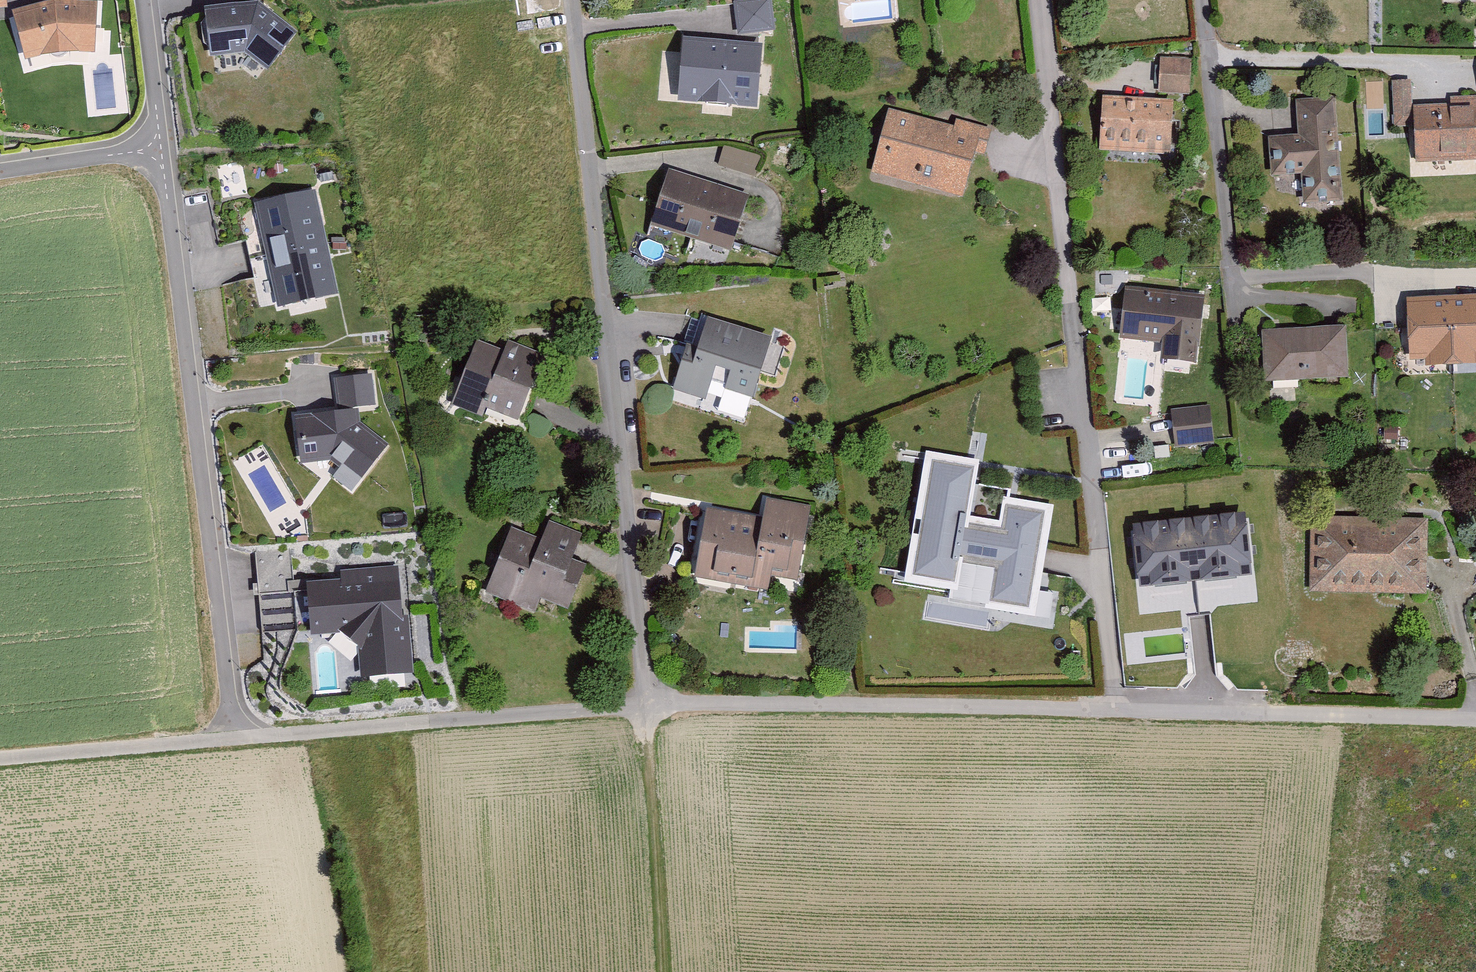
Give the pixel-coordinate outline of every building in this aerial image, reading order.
[(776,28),(772,0),(736,0),(734,0),(739,34),(776,28)] [(200,11),(203,56),(238,48),(263,67),(294,31),(259,4),(200,11)] [(97,7),(19,20),(28,69),(106,55),(97,7)] [(760,50),(685,43),(680,99),(755,106),(760,50)] [(1158,55),(1160,90),(1191,90),(1196,55),(1158,55)] [(1415,159),(1475,157),(1475,97),(1415,101),(1412,80),(1394,80),(1394,117),(1407,117),(1415,159)] [(1102,93),(1098,145),(1170,147),(1168,99),(1102,93)] [(1269,136),(1270,171),(1301,171),(1305,201),(1342,193),(1337,95),(1298,93),(1297,132),(1269,136)] [(893,112),(873,169),(963,190),(971,151),(988,149),(991,128),(958,117),(957,125),(893,112)] [(722,145),(720,161),(756,174),(762,154),(722,145)] [(669,168),(652,222),(729,246),(746,192),(669,168)] [(314,187),(251,199),(274,302),(333,289),(314,187)] [(1124,284),(1119,339),(1156,343),(1160,356),(1195,357),(1205,294),(1124,284)] [(1406,357),(1419,357),(1420,365),(1471,361),(1471,354),(1475,354),(1475,296),(1405,298),(1406,357)] [(684,342),(671,381),(746,406),(772,329),(702,306),(690,343),(684,342)] [(1263,331),(1264,380),(1348,376),(1344,327),(1263,331)] [(476,338),(446,401),(481,418),(482,405),(513,416),(539,349),(509,336),(499,350),(476,338)] [(285,412),(293,460),(323,458),(350,485),(385,444),(359,424),(354,404),(377,402),(373,373),(332,372),(334,405),(285,412)] [(1172,405),(1174,440),(1212,433),(1207,404),(1172,405)] [(977,465),(929,457),(908,581),(991,594),(990,605),(1031,612),(1048,510),(1006,503),(1002,527),(967,521),(977,465)] [(704,504),(689,572),(764,587),(763,571),(794,575),(806,504),(765,492),(757,514),(704,504)] [(1318,513),(1317,585),(1434,586),(1435,514),(1318,513)] [(1245,515),(1133,528),(1140,587),(1251,575),(1245,515)] [(509,529),(486,589),(528,607),(536,596),(561,607),(581,562),(566,559),(580,530),(551,519),(532,533),(509,529)] [(302,580),(302,627),(332,632),(351,643),(356,676),(408,666),(405,613),(395,611),(397,564),(338,569),(337,579),(302,580)]
